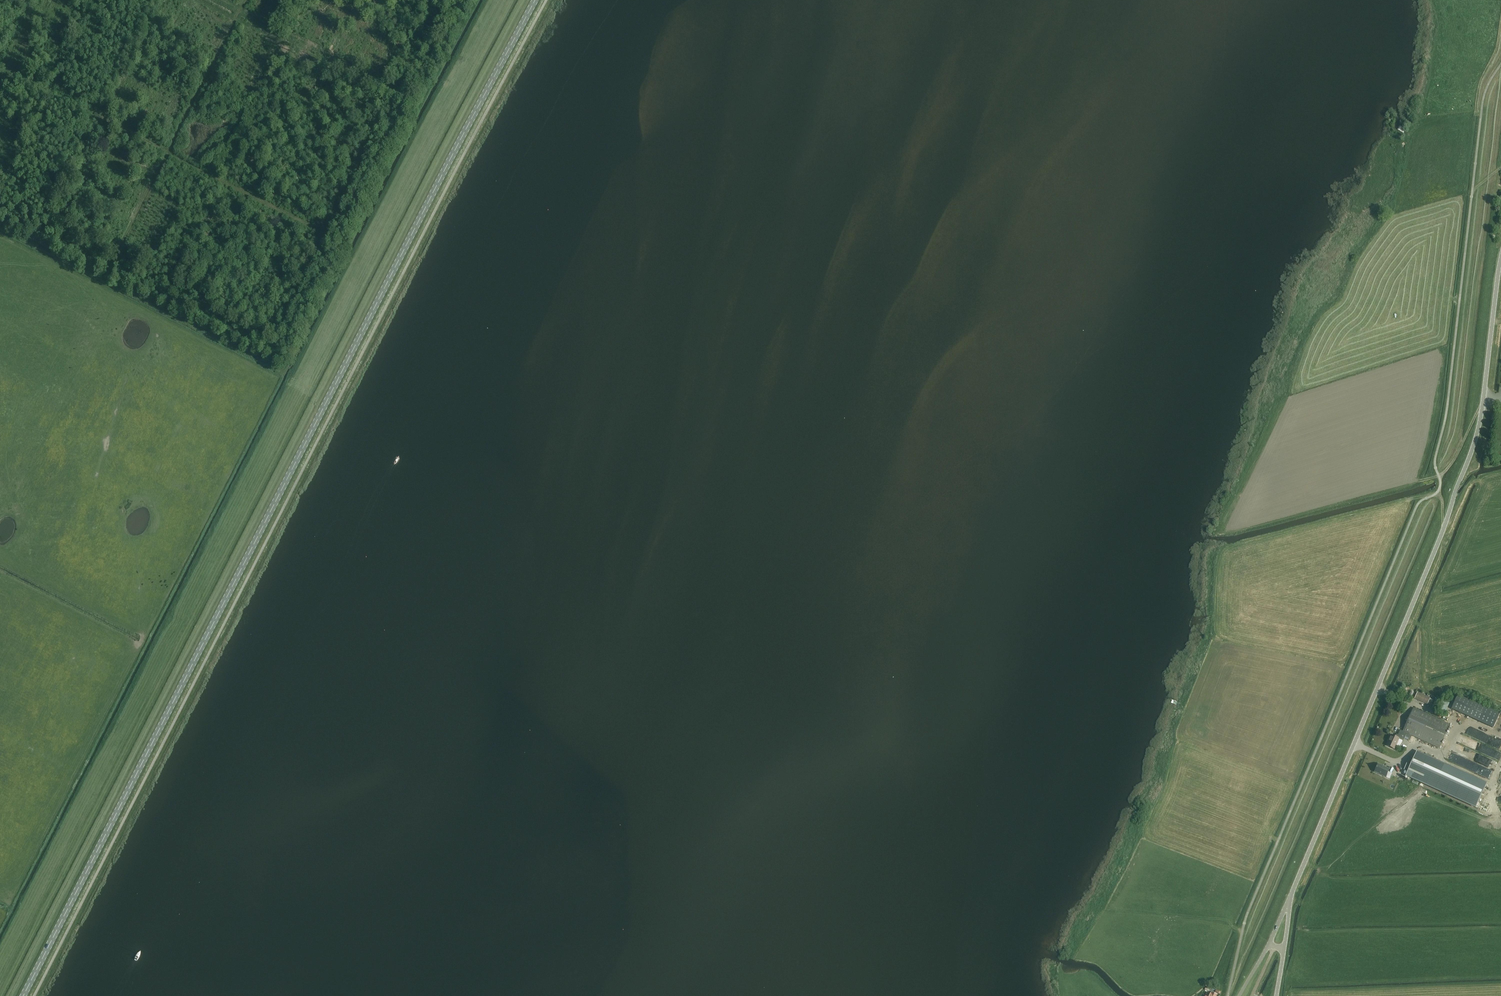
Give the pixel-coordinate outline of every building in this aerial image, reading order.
[(1414,698),(1427,704),(1430,698),(1417,692),(1414,698)] [(1458,695),(1451,709),(1461,713),(1467,699),(1458,695)] [(1394,749),(1399,738),(1403,741),(1407,733),(1440,748),(1450,724),(1414,707),(1403,731),(1400,730),(1398,734),(1397,734),(1396,736),(1391,735),(1387,745),(1394,749)] [(1485,743),(1487,738),(1472,734),(1471,735),(1468,734),(1468,732),(1461,731),(1459,738),(1467,740),(1468,738),(1485,743)] [(1404,770),(1408,771),(1406,775),(1476,807),(1486,784),(1417,752),(1413,760),(1409,758),(1404,770)] [(1376,768),(1374,772),(1380,774),(1386,777),(1387,774),(1388,771),(1390,772),(1392,773),(1393,771),(1394,769),(1392,768),(1390,767),(1389,768),(1389,769),(1384,766),(1378,764),(1376,768)]
